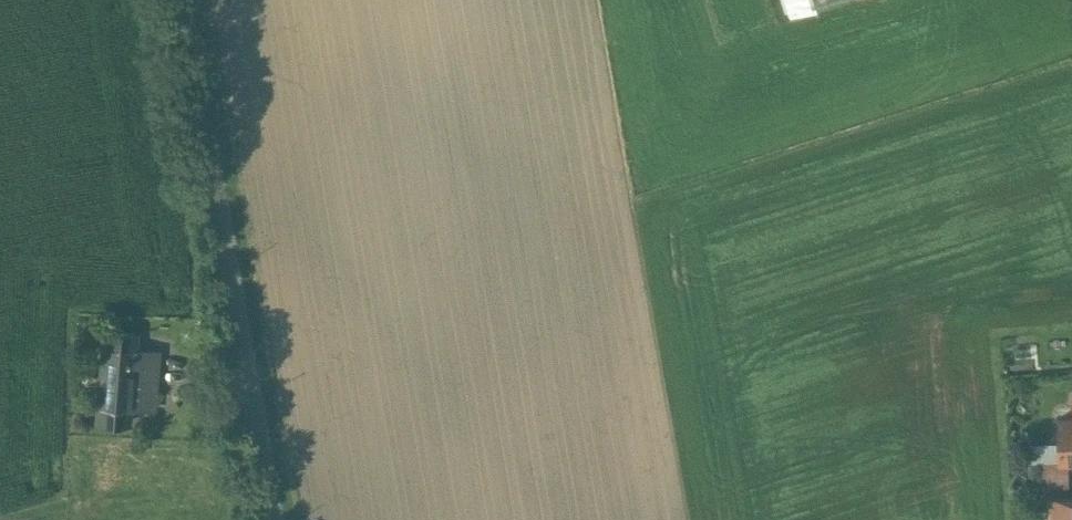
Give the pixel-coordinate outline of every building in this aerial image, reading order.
[(788,18),(840,0),(782,0),(788,18)] [(134,332),(103,330),(99,381),(100,381),(97,417),(127,420),(129,404),(155,406),(154,378),(156,351),(133,349),(134,332)] [(1060,417),(1060,443),(1061,461),(1069,461),(1071,461),(1071,417),(1060,417)] [(1061,461),(1060,443),(1031,443),(1032,461),(1043,461),(1061,461)] [(1061,461),(1043,461),(1044,495),(1050,495),(1070,494),(1069,461),(1061,461)] [(1050,495),(1051,519),(1071,519),(1071,494),(1070,494),(1050,495)]
